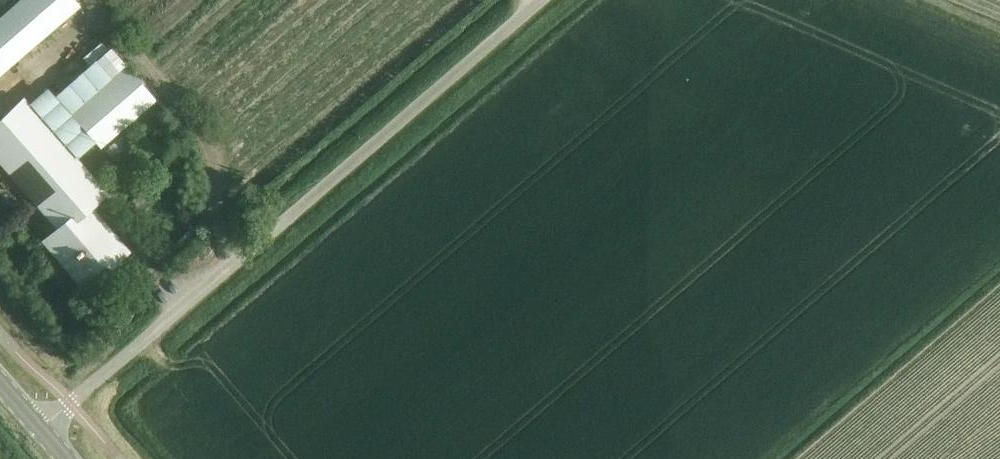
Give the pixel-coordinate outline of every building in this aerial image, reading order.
[(77,6),(72,0),(15,0),(0,13),(0,72),(77,6)] [(127,68),(74,114),(102,147),(156,101),(127,68)] [(97,186),(22,101),(0,121),(0,159),(60,228),(57,230),(68,242),(56,253),(82,283),(95,272),(103,281),(129,258),(112,239),(107,243),(86,219),(108,199),(97,186)]
